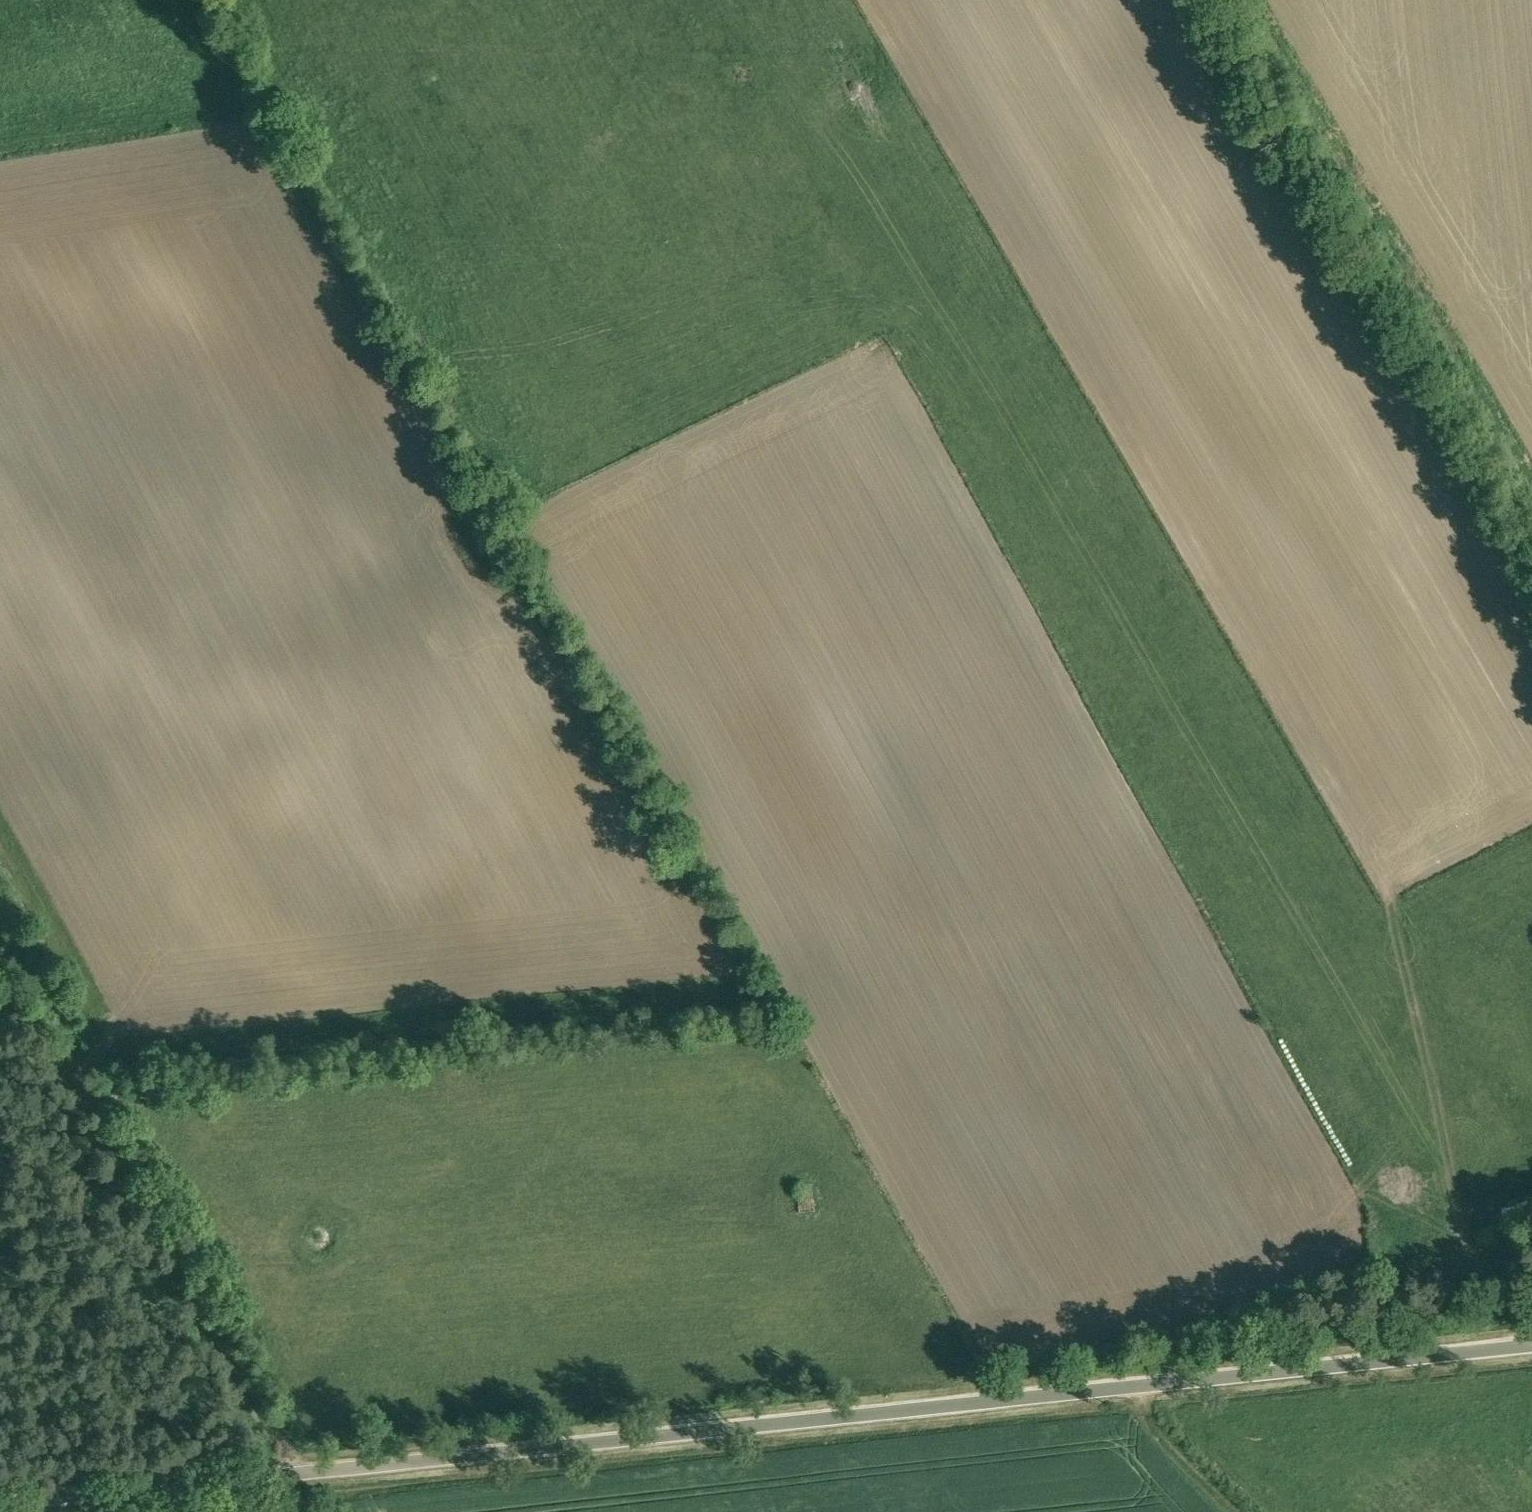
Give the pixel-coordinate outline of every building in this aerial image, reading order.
[(816,1181),(801,1182),(803,1212),(818,1211),(816,1181)]
